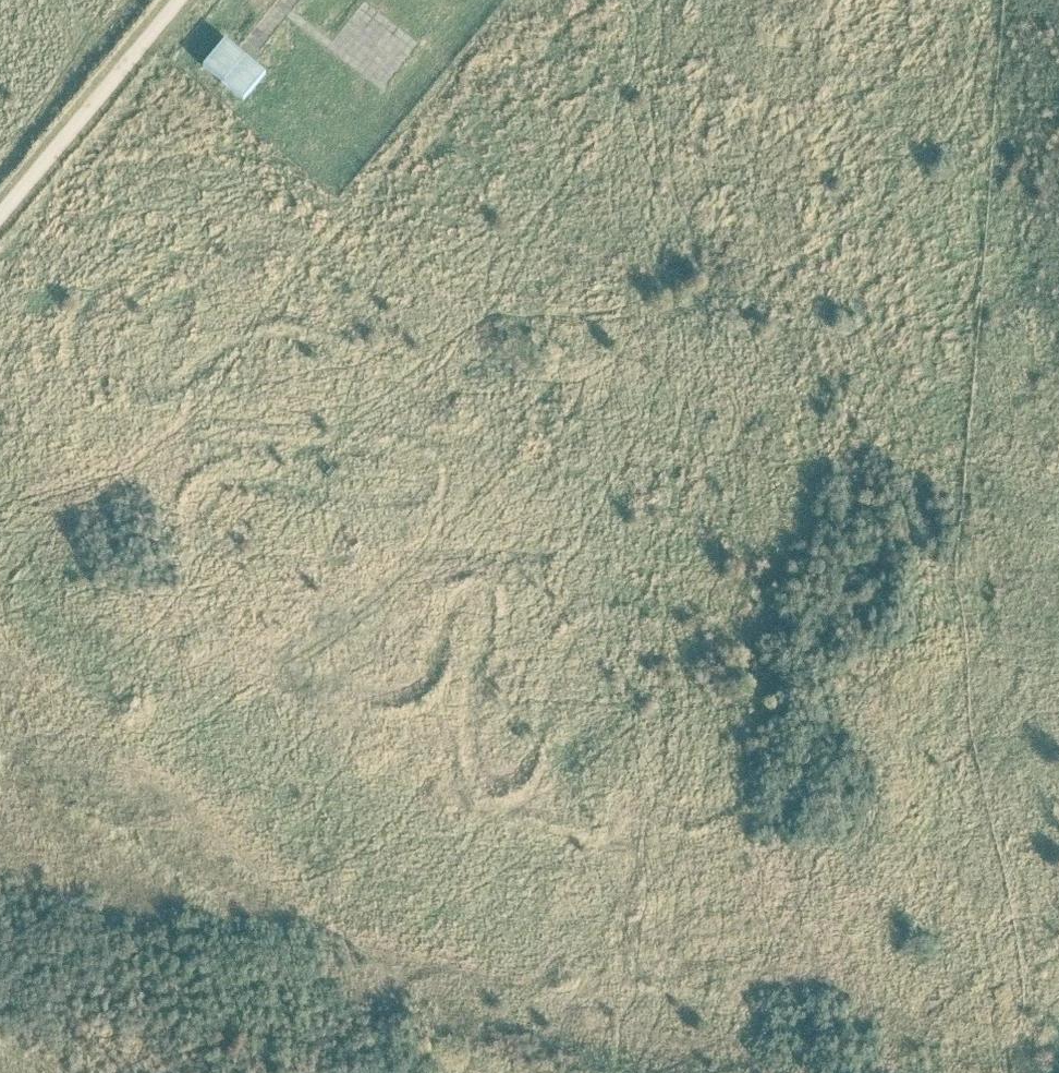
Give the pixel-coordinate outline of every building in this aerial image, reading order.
[(230,39),(208,65),(249,100),(271,74),(230,39)]
